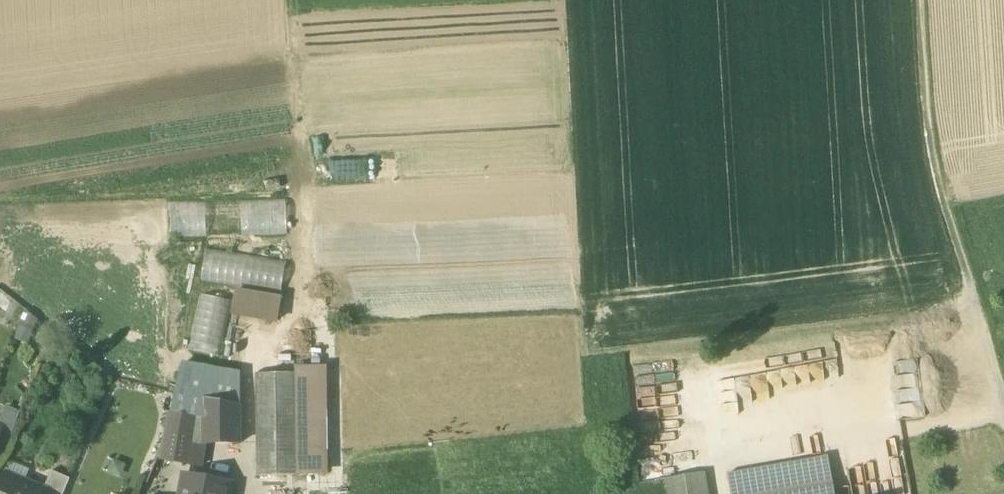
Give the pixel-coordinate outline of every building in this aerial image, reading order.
[(288,199),(173,202),(174,235),(289,231),(288,199)] [(206,250),(203,278),(285,286),(288,258),(206,250)] [(237,292),(233,314),(278,322),(282,299),(237,292)] [(221,355),(233,300),(202,293),(190,349),(221,355)] [(28,345),(38,322),(25,312),(14,339),(28,345)] [(182,365),(176,395),(212,401),(224,403),(241,406),(240,376),(182,365)] [(256,374),(257,477),(299,476),(299,475),(298,375),(298,374),(256,374)] [(322,375),(298,375),(299,475),(323,475),(322,375)] [(204,445),(208,445),(212,401),(176,395),(169,425),(166,438),(204,445)] [(208,445),(230,445),(224,403),(212,401),(208,445)] [(241,406),(224,403),(230,445),(242,444),(241,406)] [(6,447),(20,414),(7,408),(0,424),(0,429),(1,429),(0,431),(0,445),(6,447)] [(200,466),(204,445),(166,438),(158,458),(200,466)] [(731,493),(787,493),(802,491),(833,486),(828,457),(728,475),(731,493)] [(127,466),(113,460),(108,473),(121,479),(127,466)] [(12,463),(7,475),(25,483),(30,471),(12,463)] [(70,480),(52,472),(44,491),(46,492),(45,493),(64,493),(70,480)] [(669,493),(707,493),(704,474),(667,480),(669,493)] [(46,492),(44,491),(25,483),(7,475),(0,492),(0,493),(45,493),(46,492)] [(232,485),(217,483),(216,485),(205,483),(184,480),(182,493),(230,493),(232,485)] [(802,491),(802,493),(835,493),(833,486),(802,491)]
